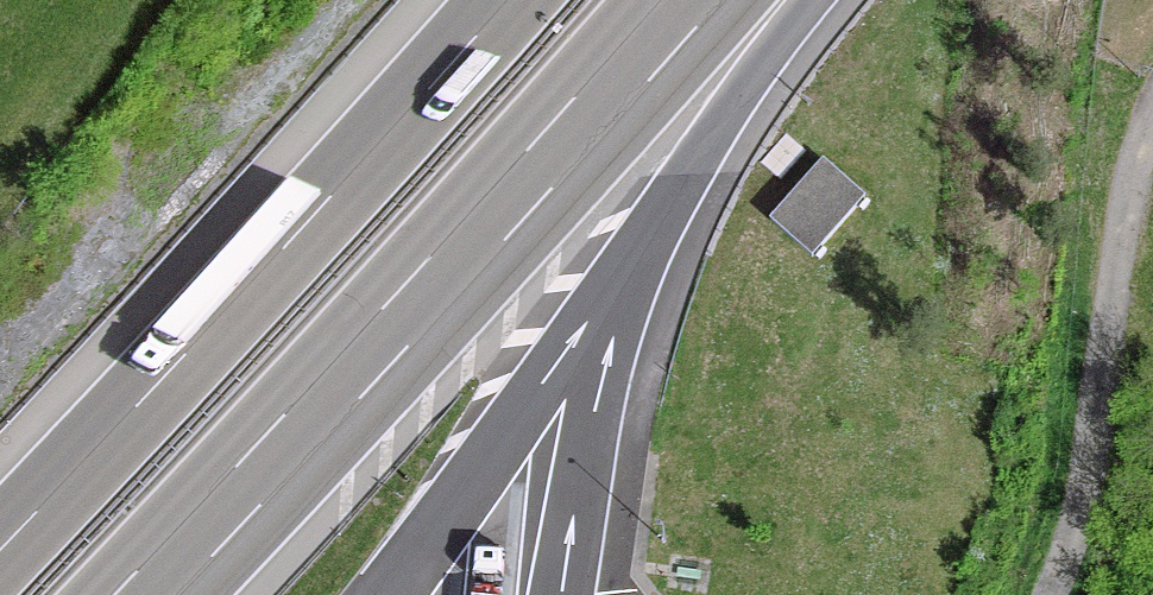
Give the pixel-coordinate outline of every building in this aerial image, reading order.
[(865,197),(822,159),(768,219),(810,257),(865,197)]
